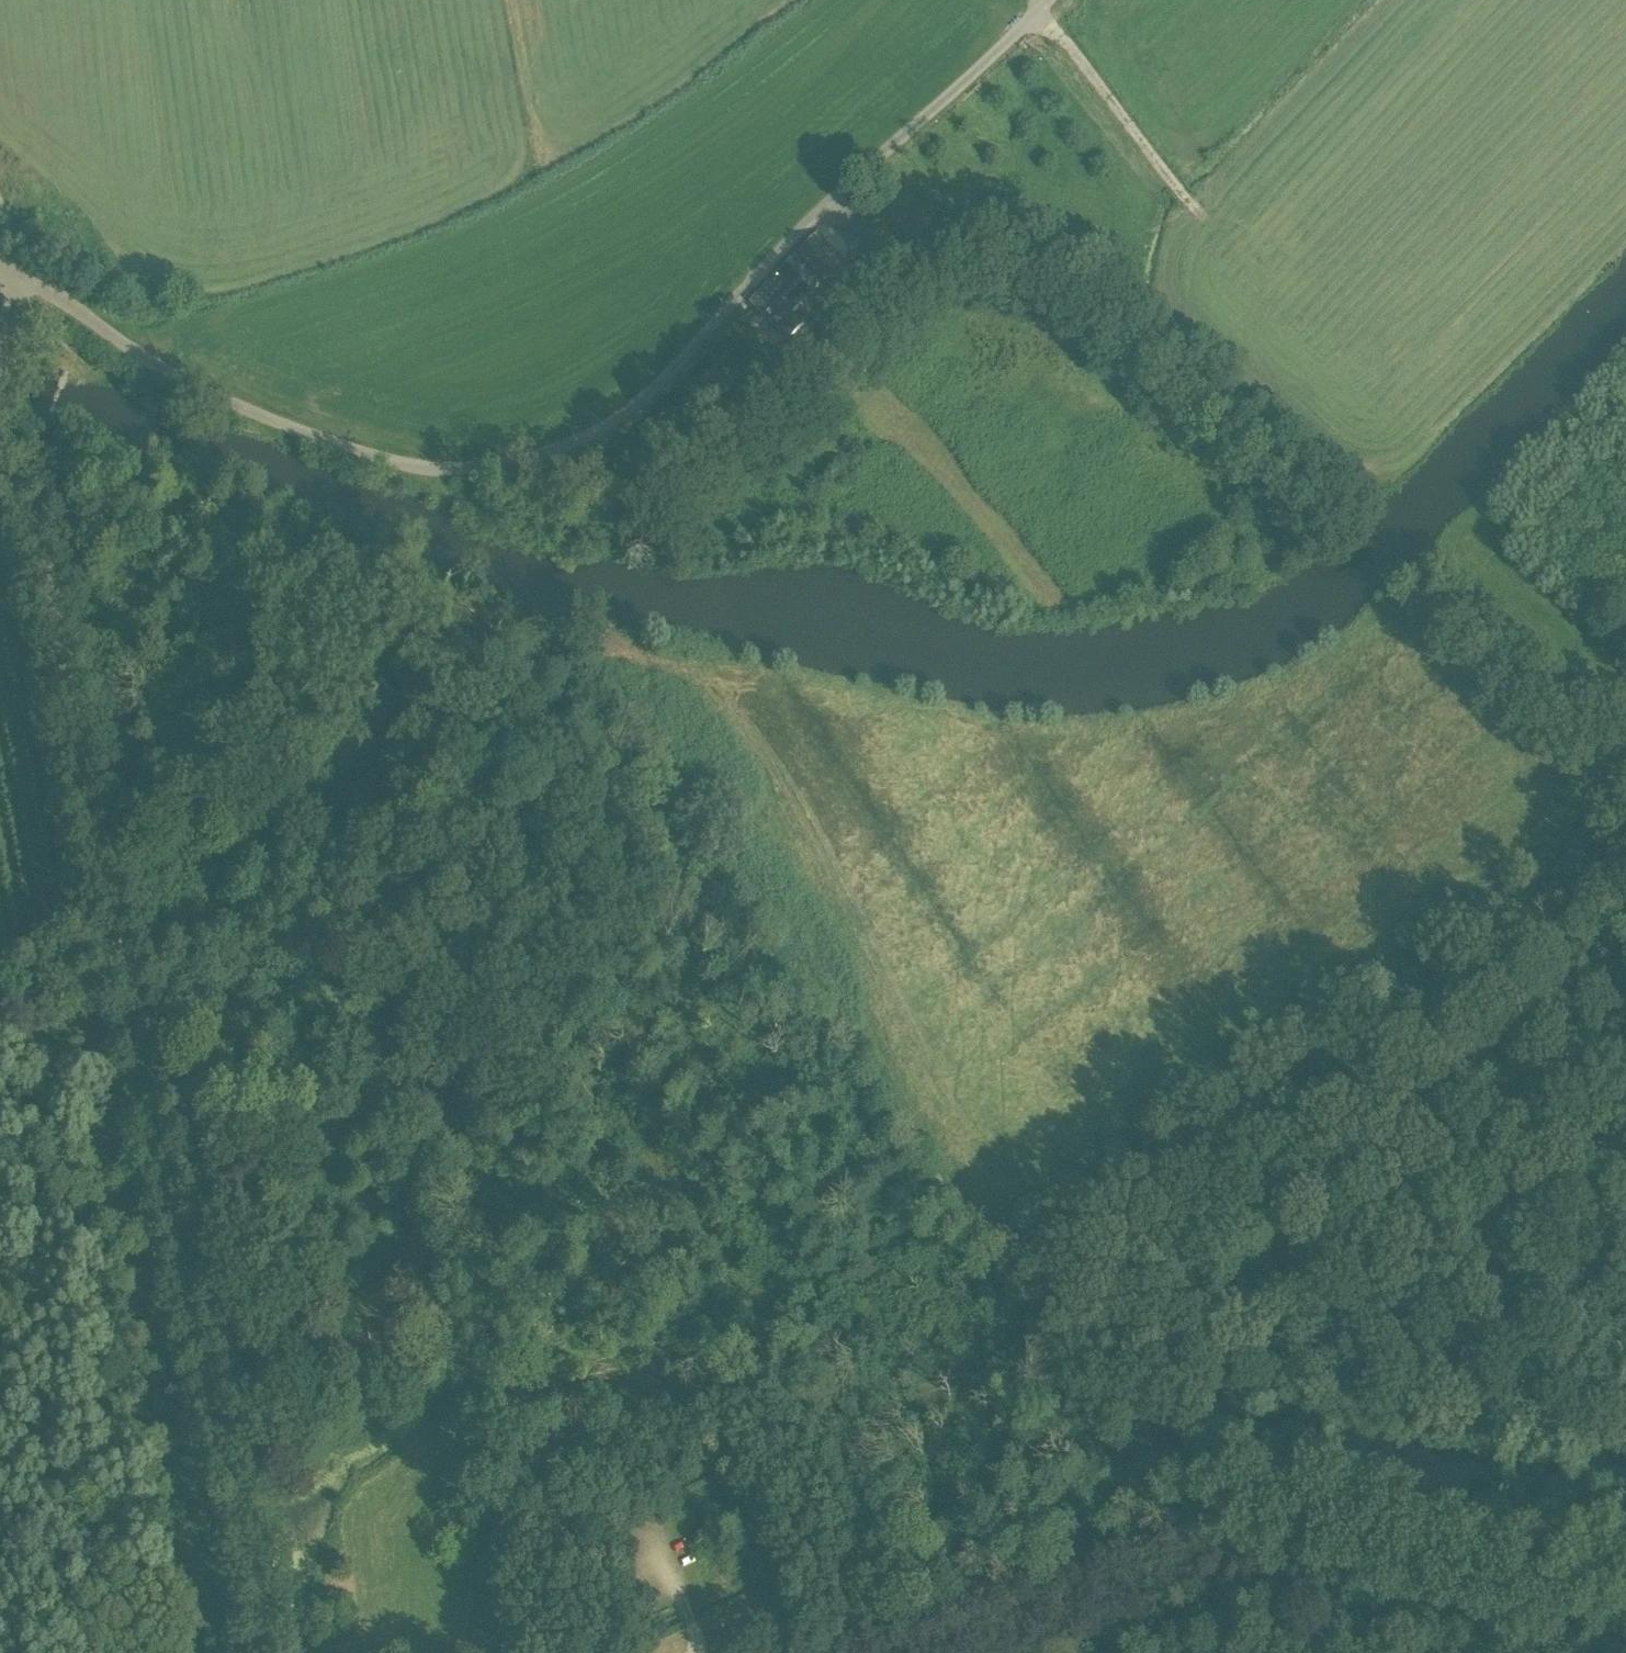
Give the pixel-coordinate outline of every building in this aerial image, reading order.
[(860,275),(818,232),(797,252),(839,295),(860,275)] [(789,339),(804,324),(794,314),(820,286),(793,260),(752,302),(789,339)]
